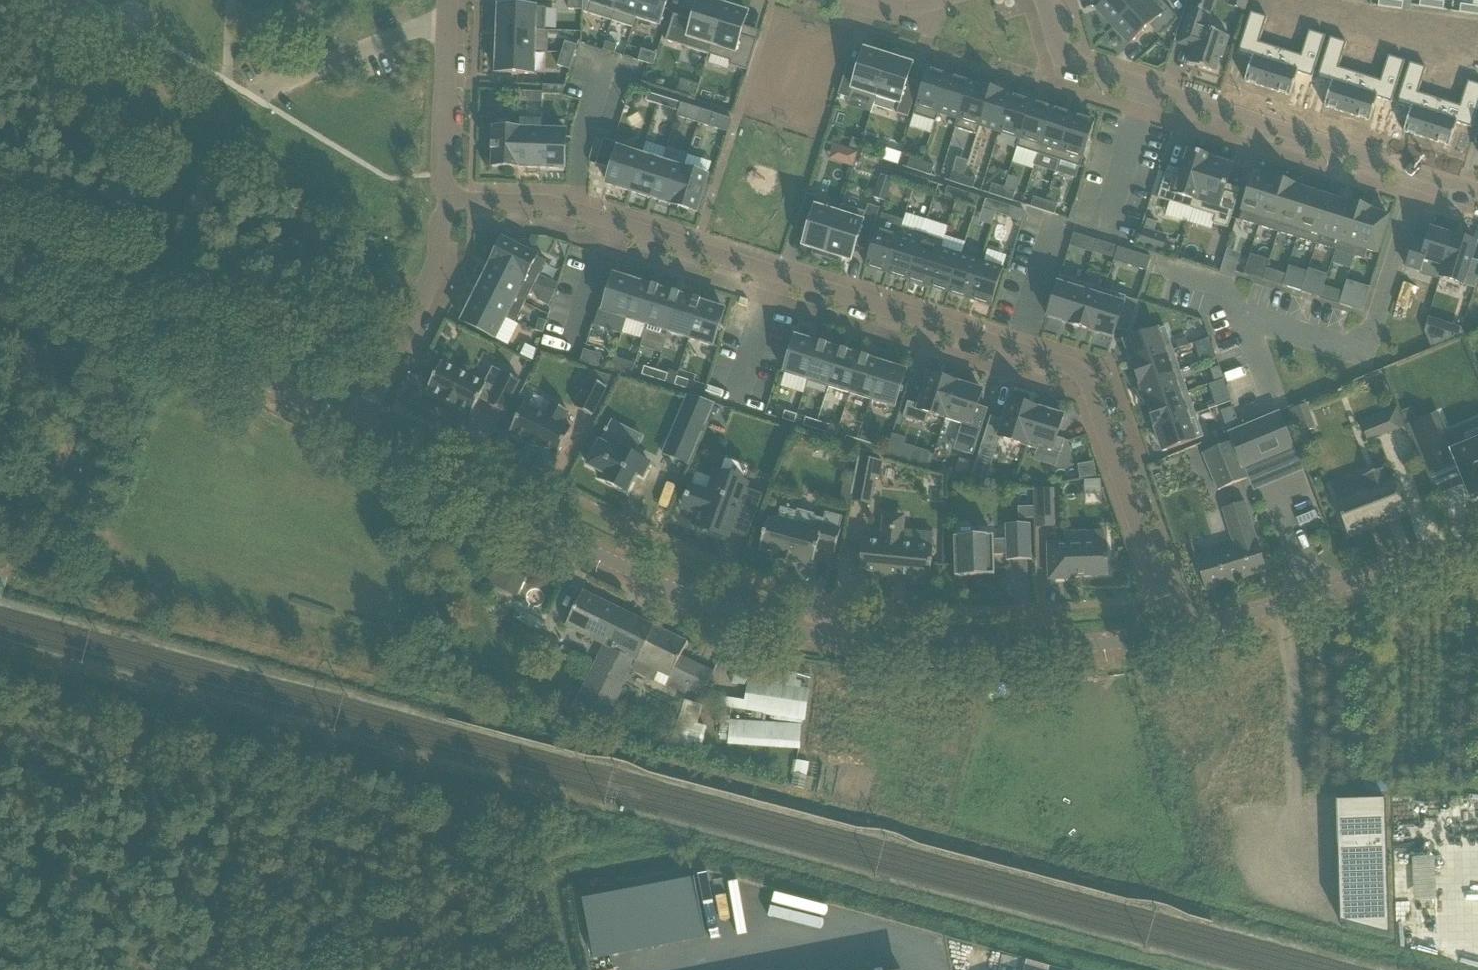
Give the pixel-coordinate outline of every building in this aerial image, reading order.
[(568,10),(581,10),(581,0),(569,0),(568,10)] [(582,12),(611,21),(618,0),(582,0),(582,12)] [(611,21),(632,28),(635,18),(636,19),(642,0),(618,0),(611,21)] [(667,0),(642,0),(636,19),(659,26),(667,0)] [(704,0),(700,0),(694,21),(674,15),(666,41),(709,55),(711,46),(725,2),(718,0),(712,0),(712,2),(704,0)] [(1098,10),(1114,27),(1143,0),(1108,0),(1098,10)] [(1114,27),(1130,45),(1149,26),(1158,36),(1177,18),(1167,8),(1160,0),(1143,0),(1114,27)] [(1227,6),(1245,11),(1248,0),(1228,0),(1227,6)] [(1252,7),(1268,12),(1272,0),(1254,0),(1252,7)] [(1391,1),(1386,0),(1379,0),(1378,7),(1390,9),(1391,1)] [(1431,9),(1432,1),(1428,0),(1420,0),(1419,7),(1431,9)] [(1402,10),(1403,2),(1391,1),(1390,9),(1402,10)] [(1443,10),(1444,2),(1432,1),(1431,9),(1443,10)] [(725,2),(709,55),(731,62),(730,66),(746,71),(747,71),(756,41),(740,36),(743,27),(748,14),(736,10),(737,6),(725,2)] [(1459,13),(1471,15),(1473,7),(1460,5),(1459,13)] [(1210,12),(1191,6),(1178,44),(1193,50),(1188,64),(1215,73),(1220,58),(1222,58),(1229,37),(1205,29),(1210,12)] [(498,7),(497,29),(545,30),(546,8),(498,7)] [(1250,13),(1237,54),(1252,59),(1244,82),(1267,89),(1280,50),(1259,43),(1264,28),(1267,18),(1250,13)] [(545,30),(497,29),(497,51),(535,52),(535,31),(545,31),(545,30)] [(1280,50),(1267,89),(1290,96),(1297,73),(1312,78),(1325,37),(1308,31),(1305,41),(1300,56),(1280,50)] [(1330,38),(1316,79),(1331,84),(1324,107),(1347,114),(1359,75),(1338,68),(1346,43),(1330,38)] [(577,46),(565,42),(561,54),(573,58),(577,46)] [(615,54),(617,46),(606,42),(603,50),(615,54)] [(653,66),(657,54),(642,50),(638,61),(647,64),(653,66)] [(876,54),(864,50),(857,73),(846,69),(838,95),(850,99),(853,90),(876,97),(889,54),(877,50),(876,54)] [(497,51),(496,73),(534,74),(535,52),(497,51)] [(573,58),(561,54),(557,66),(569,70),(573,58)] [(902,58),(889,54),(876,97),(899,104),(896,114),(908,117),(916,91),(905,87),(912,65),(900,61),(902,58)] [(1359,75),(1347,114),(1370,122),(1377,99),(1391,103),(1404,62),(1388,56),(1380,81),(1359,75)] [(1409,63),(1396,105),(1410,109),(1403,132),(1426,139),(1439,100),(1418,94),(1426,68),(1409,63)] [(949,77),(928,70),(914,116),(936,122),(938,113),(949,77)] [(949,77),(938,113),(958,119),(958,120),(970,83),(949,77)] [(1426,139),(1449,147),(1456,124),(1471,128),(1477,106),(1477,85),(1467,82),(1459,107),(1439,100),(1426,139)] [(958,119),(955,128),(977,135),(979,126),(990,89),(970,83),(958,120),(958,119)] [(543,86),(543,92),(543,94),(562,95),(564,86),(543,85),(543,86)] [(990,89),(979,126),(999,133),(1011,96),(1006,95),(1006,94),(990,89)] [(520,91),(508,90),(507,99),(520,99),(520,91)] [(542,92),(521,92),(520,103),(542,103),(542,92)] [(648,93),(645,102),(657,105),(660,97),(648,93)] [(1031,103),(1011,96),(999,133),(1019,139),(1020,139),(1031,103)] [(660,97),(657,105),(678,112),(681,104),(660,97)] [(1052,109),(1031,103),(1020,139),(1019,139),(1016,148),(1038,155),(1052,109)] [(678,112),(676,117),(698,124),(702,110),(681,104),(678,112)] [(1073,116),(1052,109),(1038,155),(1058,161),(1073,116)] [(702,110),(698,124),(710,128),(714,114),(702,110)] [(1094,123),(1073,116),(1058,161),(1080,168),(1094,123)] [(480,118),(480,129),(490,129),(491,118),(480,118)] [(839,130),(830,127),(825,141),(839,145),(842,135),(839,130)] [(518,130),(494,129),(493,167),(517,168),(518,130)] [(542,130),(518,130),(517,168),(540,169),(542,130)] [(564,170),(566,131),(542,130),(540,169),(564,170)] [(613,142),(604,139),(596,165),(611,169),(606,185),(630,192),(642,156),(619,149),(620,144),(613,142)] [(835,145),(831,159),(856,166),(860,152),(835,145)] [(1165,174),(1157,199),(1194,210),(1210,160),(1210,159),(1205,157),(1206,154),(1192,150),(1191,153),(1186,151),(1178,178),(1165,174)] [(663,162),(642,156),(630,192),(651,199),(663,162)] [(1213,161),(1210,160),(1194,210),(1215,217),(1213,224),(1228,229),(1238,197),(1224,192),(1232,167),(1227,165),(1228,162),(1214,158),(1213,161)] [(919,172),(922,162),(910,159),(907,169),(919,172)] [(684,169),(663,162),(651,199),(672,206),(684,169)] [(922,162),(919,172),(931,176),(934,166),(922,162)] [(707,176),(684,169),(672,206),(696,213),(707,176)] [(961,186),(964,176),(952,172),(949,182),(961,186)] [(914,188),(917,178),(905,174),(902,184),(914,188)] [(1272,181),(1253,175),(1239,220),(1259,227),(1274,179),(1273,179),(1272,181)] [(964,176),(961,186),(973,189),(976,179),(964,176)] [(917,178),(914,188),(926,191),(929,182),(917,178)] [(1259,227),(1278,233),(1293,185),(1274,179),(1259,227)] [(1001,198),(1004,188),(992,185),(989,194),(1001,198)] [(1297,239),(1311,193),(1293,187),(1294,186),(1293,185),(1278,233),(1297,239)] [(956,201),(959,191),(947,187),(944,197),(956,201)] [(1004,188),(1001,198),(1012,202),(1016,192),(1004,188)] [(876,189),(873,198),(886,202),(889,193),(876,189)] [(959,191),(956,201),(968,204),(971,195),(959,191)] [(1297,239),(1316,245),(1330,199),(1311,193),(1297,239)] [(819,198),(807,194),(799,220),(810,224),(803,247),(814,250),(813,254),(825,258),(839,214),(816,207),(819,198)] [(1031,208),(1043,211),(1046,201),(1034,198),(1031,208)] [(1349,205),(1330,199),(1316,245),(1317,245),(1320,236),(1337,241),(1334,250),(1335,251),(1350,203),(1349,203),(1349,205)] [(996,213),(999,203),(987,200),(984,210),(996,213)] [(1046,201),(1043,211),(1054,215),(1057,205),(1046,201)] [(1011,207),(999,203),(996,213),(1008,217),(1011,207)] [(1335,251),(1354,257),(1369,209),(1350,203),(1335,251)] [(839,214),(825,258),(838,262),(839,258),(850,261),(857,239),(869,243),(880,208),(867,204),(865,212),(842,205),(839,214)] [(1377,254),(1389,217),(1370,211),(1370,210),(1369,209),(1357,248),(1354,257),(1364,260),(1367,251),(1377,254)] [(900,228),(902,221),(882,215),(866,267),(887,273),(901,228),(900,228)] [(1137,242),(1136,243),(1143,245),(1155,249),(1161,251),(1167,233),(1153,229),(1156,220),(1146,217),(1143,225),(1142,225),(1137,242)] [(908,280),(922,235),(901,228),(887,273),(908,280)] [(1414,242),(1407,267),(1419,270),(1422,260),(1444,266),(1453,237),(1431,231),(1426,245),(1414,242)] [(943,241),(922,235),(908,280),(928,287),(928,286),(940,250),(941,250),(943,241)] [(1440,278),(1474,288),(1477,274),(1477,262),(1471,260),(1476,244),(1453,237),(1444,266),(1440,278)] [(1088,238),(1084,250),(1092,252),(1095,240),(1088,238)] [(540,275),(546,262),(503,240),(492,261),(536,283),(540,275)] [(1095,240),(1092,252),(1099,254),(1103,243),(1095,240)] [(949,293),(960,257),(940,250),(928,286),(949,293)] [(1131,252),(1127,266),(1147,272),(1151,258),(1131,252)] [(981,263),(960,257),(949,293),(969,299),(981,263)] [(1224,258),(1219,272),(1233,277),(1235,271),(1238,263),(1224,258)] [(492,261),(482,281),(525,303),(536,283),(492,261)] [(1002,270),(981,263),(969,299),(991,306),(1002,270)] [(1274,271),(1271,282),(1282,286),(1286,274),(1274,271)] [(1313,296),(1318,298),(1320,299),(1324,286),(1327,275),(1320,273),(1313,296)] [(638,283),(614,275),(609,291),(610,291),(608,296),(607,296),(603,310),(599,309),(594,326),(622,335),(626,319),(638,283)] [(1287,288),(1301,292),(1305,280),(1291,276),(1287,288)] [(1047,317),(1070,325),(1082,284),(1060,277),(1047,317)] [(545,287),(544,289),(555,291),(557,284),(549,280),(545,287)] [(515,323),(525,303),(482,281),(472,301),(506,319),(515,323)] [(659,289),(638,283),(626,319),(647,326),(659,289)] [(1362,312),(1369,290),(1346,283),(1339,305),(1362,312)] [(1104,290),(1082,284),(1070,325),(1069,325),(1092,332),(1104,290)] [(544,289),(538,301),(548,306),(555,293),(548,291),(544,289)] [(659,289),(647,326),(640,347),(662,354),(668,333),(680,296),(659,289)] [(1104,291),(1092,332),(1113,338),(1126,297),(1104,291)] [(701,302),(680,296),(668,333),(689,339),(701,302)] [(472,301),(461,322),(496,340),(506,319),(472,301)] [(724,310),(701,302),(689,339),(713,347),(724,310)] [(543,333),(547,321),(539,319),(535,331),(543,333)] [(1441,342),(1441,345),(1465,335),(1464,333),(1462,329),(1447,324),(1441,342)] [(1173,350),(1165,327),(1124,342),(1132,364),(1173,350)] [(819,344),(795,337),(784,373),(808,381),(819,344)] [(1207,339),(1198,342),(1202,354),(1211,351),(1207,339)] [(525,344),(520,355),(533,361),(536,350),(525,344)] [(840,351),(819,344),(808,381),(829,387),(840,351)] [(601,355),(584,350),(580,363),(597,368),(601,355)] [(1181,372),(1173,350),(1132,364),(1139,386),(1140,386),(1181,372)] [(1202,354),(1198,356),(1201,364),(1216,359),(1213,350),(1211,351),(1202,354)] [(861,357),(840,351),(829,387),(849,394),(861,357)] [(614,357),(610,371),(631,378),(635,364),(614,357)] [(882,364),(861,357),(849,394),(870,401),(882,364)] [(433,368),(426,382),(430,385),(426,392),(442,400),(442,401),(455,408),(456,406),(472,414),(479,399),(489,404),(488,405),(504,413),(520,381),(504,373),(495,391),(486,386),(486,385),(441,363),(438,370),(433,368)] [(906,372),(882,364),(870,401),(894,408),(906,372)] [(644,367),(642,375),(654,379),(657,371),(644,367)] [(1219,367),(1210,370),(1214,382),(1223,379),(1219,367)] [(657,371),(654,379),(665,383),(668,375),(657,371)] [(590,379),(576,408),(592,416),(606,388),(601,385),(606,375),(594,372),(590,379)] [(1147,406),(1187,391),(1181,372),(1140,386),(1147,406)] [(639,394),(643,382),(617,375),(614,387),(639,394)] [(903,418),(925,424),(928,414),(946,420),(957,384),(957,383),(929,375),(919,406),(908,402),(903,418)] [(689,381),(677,377),(674,386),(686,390),(689,381)] [(1223,380),(1209,385),(1216,407),(1219,406),(1231,402),(1228,393),(1223,380)] [(957,384),(946,420),(961,425),(953,450),(973,456),(988,409),(978,406),(982,392),(957,384)] [(1155,430),(1195,415),(1187,391),(1147,406),(1146,406),(1155,430)] [(687,396),(662,455),(688,466),(714,405),(703,401),(687,396)] [(990,417),(981,447),(994,451),(995,452),(1000,438),(1026,447),(1036,413),(1038,409),(1010,400),(1009,404),(1007,403),(1001,421),(990,417)] [(557,457),(571,429),(562,424),(568,412),(551,404),(545,416),(524,405),(509,433),(557,457)] [(1289,411),(1298,435),(1314,429),(1305,405),(1289,411)] [(1036,413),(1026,447),(1038,450),(1039,446),(1060,453),(1061,453),(1065,440),(1057,438),(1062,421),(1063,417),(1038,409),(1036,413)] [(785,412),(782,420),(794,424),(797,415),(785,412)] [(1202,454),(1218,491),(1247,479),(1244,470),(1294,449),(1279,412),(1240,428),(1228,433),(1227,433),(1231,442),(1202,454)] [(1407,427),(1436,496),(1438,496),(1428,473),(1455,462),(1465,484),(1470,496),(1477,493),(1477,441),(1453,451),(1445,433),(1438,414),(1407,427)] [(1195,415),(1155,430),(1163,452),(1204,438),(1195,415)] [(803,426),(815,430),(818,422),(806,418),(803,426)] [(1371,418),(1360,422),(1367,441),(1378,437),(1371,418)] [(1225,425),(1228,433),(1240,428),(1237,421),(1225,425)] [(829,426),(818,422),(815,430),(827,434),(829,426)] [(893,434),(885,457),(900,461),(926,470),(931,452),(905,444),(907,438),(893,434)] [(846,436),(843,445),(856,449),(859,441),(846,436)] [(598,440),(585,466),(607,477),(607,476),(609,477),(604,486),(631,500),(642,478),(636,475),(644,458),(621,447),(619,450),(598,440)] [(859,441),(856,449),(874,455),(877,447),(859,441)] [(858,457),(851,496),(852,496),(851,502),(871,506),(876,480),(879,481),(883,462),(858,457)] [(687,499),(684,507),(699,512),(695,525),(727,536),(736,511),(755,518),(764,495),(745,488),(747,483),(743,482),(748,466),(725,458),(720,474),(717,472),(709,494),(691,487),(688,495),(686,499),(687,499)] [(1094,463),(1078,465),(1080,479),(1096,477),(1094,463)] [(1335,502),(1348,536),(1408,513),(1395,479),(1387,482),(1382,469),(1363,477),(1368,490),(1335,502)] [(1055,489),(1033,490),(1035,528),(1056,527),(1055,489)] [(1234,547),(1195,559),(1196,560),(1199,571),(1205,590),(1266,571),(1261,552),(1257,540),(1245,502),(1222,509),(1234,547)] [(1018,519),(1034,519),(1034,507),(1017,507),(1018,519)] [(793,525),(768,518),(759,551),(779,556),(778,560),(794,565),(795,561),(813,565),(817,548),(834,553),(841,530),(839,529),(842,517),(825,513),(822,525),(812,522),(814,515),(798,510),(793,525)] [(862,539),(859,574),(930,581),(933,546),(901,543),(904,517),(884,514),(881,541),(862,539)] [(1031,560),(1030,524),(1005,525),(1006,540),(994,540),(993,536),(954,538),(955,577),(994,576),(993,556),(1006,555),(1006,561),(1031,560)] [(1047,544),(1048,580),(1073,579),(1073,577),(1108,576),(1107,544),(1104,544),(1086,545),(1085,533),(1065,533),(1065,543),(1047,544)] [(505,567),(498,580),(519,590),(526,576),(505,567)] [(578,701),(610,717),(632,672),(633,672),(638,662),(637,661),(654,627),(583,592),(566,626),(606,646),(602,655),(601,654),(578,701)] [(687,690),(702,698),(714,673),(681,657),(687,643),(654,627),(637,661),(638,662),(633,672),(653,682),(658,672),(671,678),(667,686),(685,695),(687,690)] [(720,706),(804,719),(809,689),(800,687),(801,681),(795,680),(796,673),(774,670),(774,673),(746,669),(744,681),(749,681),(747,695),(746,702),(721,698),(720,706)] [(720,717),(719,731),(728,731),(729,717),(720,717)] [(596,730),(594,734),(607,738),(611,725),(600,721),(597,730),(596,730)] [(729,745),(799,750),(800,725),(731,721),(729,745)] [(796,760),(793,776),(808,778),(810,762),(796,760)] [(1385,801),(1336,802),(1340,915),(1340,922),(1389,937),(1389,927),(1385,801)] [(601,956),(712,937),(701,876),(590,895),(601,956)]
